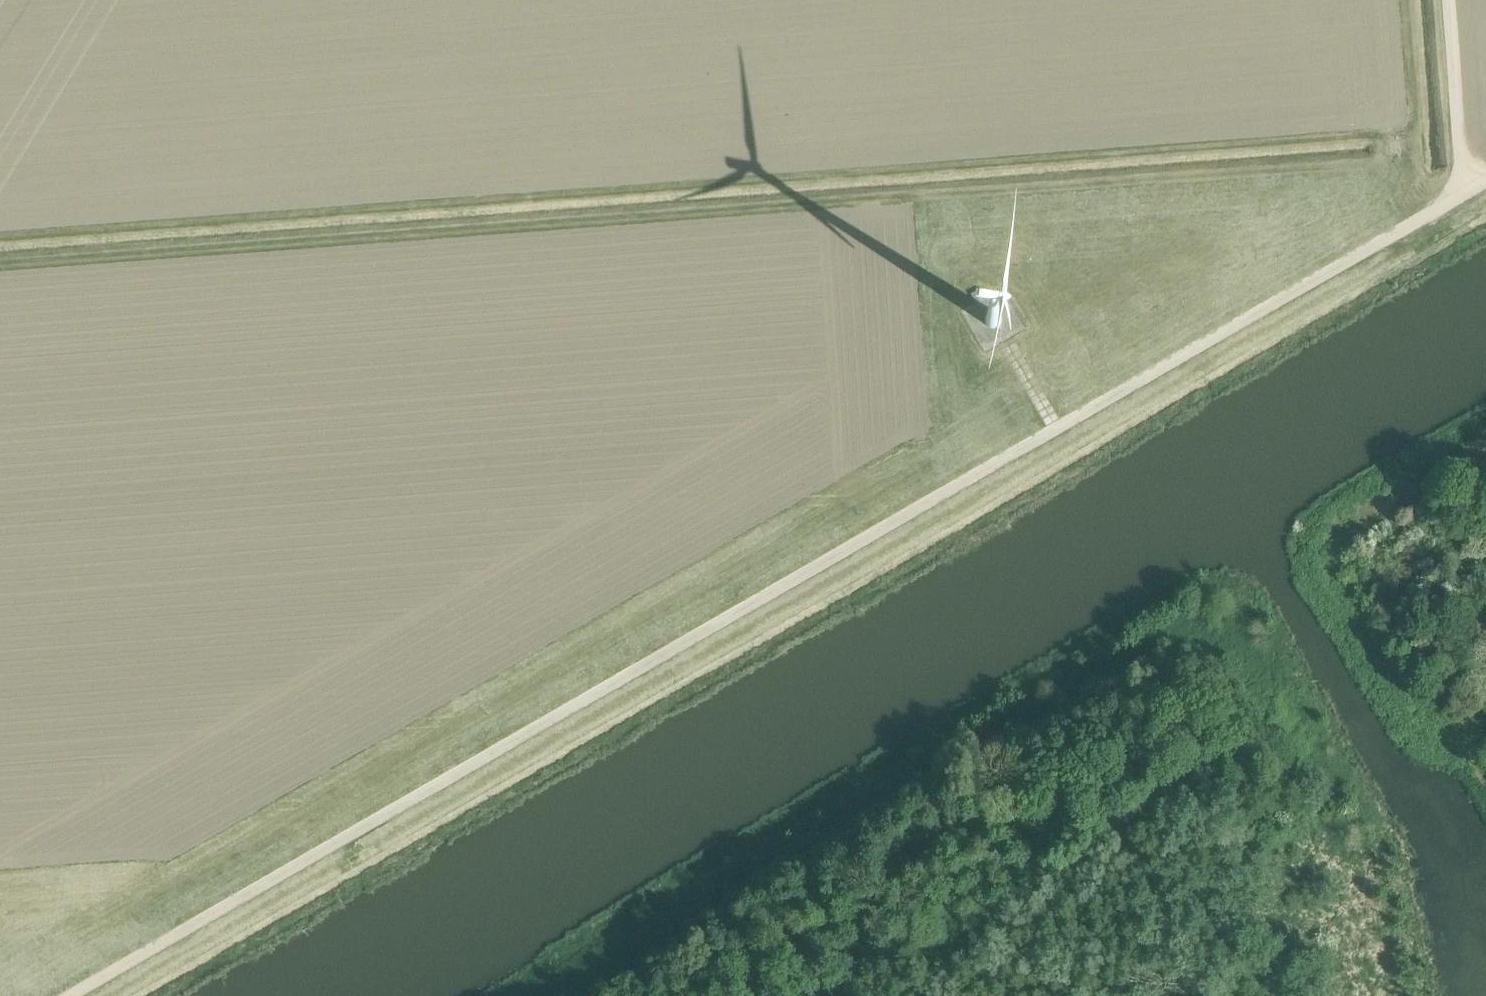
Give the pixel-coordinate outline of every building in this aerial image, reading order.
[(993,328),(995,328),(997,327),(999,326),(1000,324),(1001,322),(1001,320),(1001,318),(1000,316),(999,314),(997,313),(995,312),(993,312),(991,312),(989,313),(987,314),(986,316),(985,318),(985,320),(985,322),(986,324),(987,326),(989,327),(991,328),(993,328)]
